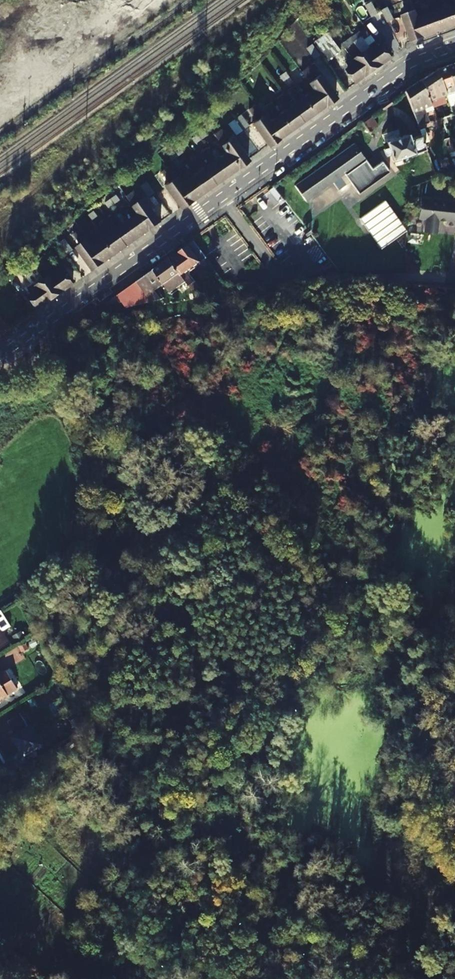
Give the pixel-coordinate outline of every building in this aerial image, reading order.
[(443,14),(446,14),(448,13),(444,1),(439,3),(443,14)] [(376,7),(383,18),(389,14),(382,3),(376,7)] [(410,19),(406,21),(403,22),(413,46),(424,42),(413,13),(410,6),(405,8),(410,19)] [(430,20),(432,19),(435,18),(430,6),(426,8),(430,20)] [(446,14),(452,31),(454,30),(454,10),(448,13),(446,14)] [(423,22),(419,11),(413,13),(424,42),(439,36),(432,19),(430,20),(423,22)] [(435,18),(432,19),(439,36),(452,31),(446,14),(443,14),(435,18)] [(354,42),(363,37),(360,32),(342,42),(351,60),(361,54),(354,42)] [(328,33),(314,42),(326,62),(341,53),(328,33)] [(345,70),(359,86),(392,58),(377,41),(345,70)] [(307,48),(314,59),(321,54),(313,44),(307,48)] [(453,85),(454,84),(454,64),(446,67),(453,85)] [(437,71),(446,94),(446,95),(450,105),(454,104),(454,105),(454,91),(453,85),(446,67),(437,71)] [(422,81),(430,101),(446,95),(446,94),(437,71),(422,81)] [(327,106),(336,100),(320,76),(313,89),(327,106)] [(419,128),(430,124),(425,109),(432,106),(430,101),(422,81),(405,92),(419,128)] [(315,115),(327,106),(313,89),(301,98),(315,115)] [(301,98),(290,103),(303,124),(315,115),(301,98)] [(292,132),(303,124),(290,103),(278,113),(281,117),(292,132)] [(454,115),(451,108),(435,114),(438,121),(441,120),(454,115)] [(279,141),(292,132),(281,117),(274,121),(270,116),(263,118),(279,141)] [(378,126),(372,117),(362,124),(369,133),(378,126)] [(269,147),(279,141),(263,118),(254,125),(269,147)] [(238,136),(244,132),(241,127),(233,129),(233,130),(238,136)] [(226,132),(217,136),(229,153),(239,167),(249,160),(234,139),(232,141),(226,132)] [(391,150),(393,155),(395,162),(427,150),(423,138),(413,142),(411,137),(389,145),(391,150)] [(307,204),(332,185),(338,193),(346,187),(340,179),(344,176),(350,184),(359,196),(390,174),(382,163),(372,171),(353,146),(295,189),(300,196),(307,204)] [(239,167),(229,153),(223,157),(215,147),(209,150),(217,161),(227,175),(239,167)] [(227,175),(217,161),(211,165),(203,155),(197,159),(205,170),(215,184),(227,175)] [(203,192),(215,184),(205,170),(199,174),(191,163),(186,167),(193,178),(203,192)] [(173,176),(168,168),(161,173),(169,184),(166,187),(181,207),(191,200),(173,176)] [(191,200),(203,192),(193,178),(187,182),(179,172),(173,176),(191,200)] [(154,194),(146,183),(140,187),(148,198),(154,194)] [(285,204),(272,188),(263,194),(275,210),(285,204)] [(125,197),(139,215),(150,230),(161,222),(145,201),(142,203),(133,191),(125,197)] [(422,199),(420,219),(427,219),(426,233),(438,234),(440,220),(447,221),(447,225),(454,226),(454,202),(422,199)] [(402,236),(382,205),(356,222),(376,253),(402,236)] [(150,230),(139,215),(134,219),(125,208),(120,212),(128,224),(139,239),(150,230)] [(127,247),(139,239),(128,224),(121,228),(113,217),(108,221),(116,232),(127,247)] [(127,247),(116,232),(110,237),(102,225),(96,230),(104,241),(115,256),(127,247)] [(93,272),(104,264),(85,238),(79,230),(73,235),(81,247),(78,249),(93,272)] [(91,234),(85,238),(104,264),(115,256),(104,241),(99,244),(91,234)] [(73,252),(65,241),(59,245),(67,256),(73,252)] [(196,257),(201,254),(193,242),(188,246),(196,257)] [(186,273),(200,262),(196,257),(188,246),(178,253),(180,256),(171,263),(186,282),(192,290),(199,288),(194,282),(193,283),(186,273)] [(186,282),(171,263),(169,260),(148,274),(158,287),(161,284),(163,283),(171,293),(186,282)] [(33,267),(38,274),(43,270),(42,268),(45,266),(41,261),(33,267)] [(33,267),(26,271),(30,276),(32,275),(33,277),(38,274),(33,267)] [(51,274),(52,277),(44,282),(56,298),(74,286),(65,273),(61,275),(57,269),(51,274)] [(153,290),(158,287),(148,274),(143,278),(153,290)] [(147,295),(153,290),(143,278),(137,282),(146,293),(147,295)] [(38,310),(56,298),(44,282),(36,287),(34,285),(27,290),(31,295),(29,297),(38,310)] [(143,295),(146,293),(137,282),(131,286),(140,298),(143,295)] [(131,286),(124,291),(133,302),(140,298),(131,286)] [(133,302),(128,305),(161,299),(166,297),(158,287),(153,290),(147,295),(146,293),(143,295),(140,298),(133,302)] [(123,306),(125,308),(128,305),(133,302),(124,291),(117,296),(117,297),(121,303),(123,306)] [(106,305),(110,311),(121,303),(117,297),(106,305)] [(66,609),(44,620),(46,625),(68,614),(66,609)] [(0,627),(0,645),(8,640),(0,627)] [(151,646),(144,649),(154,667),(160,664),(151,646)] [(0,681),(0,699),(8,694),(0,681)] [(20,711),(6,718),(22,752),(45,741),(34,718),(25,723),(20,711)]
